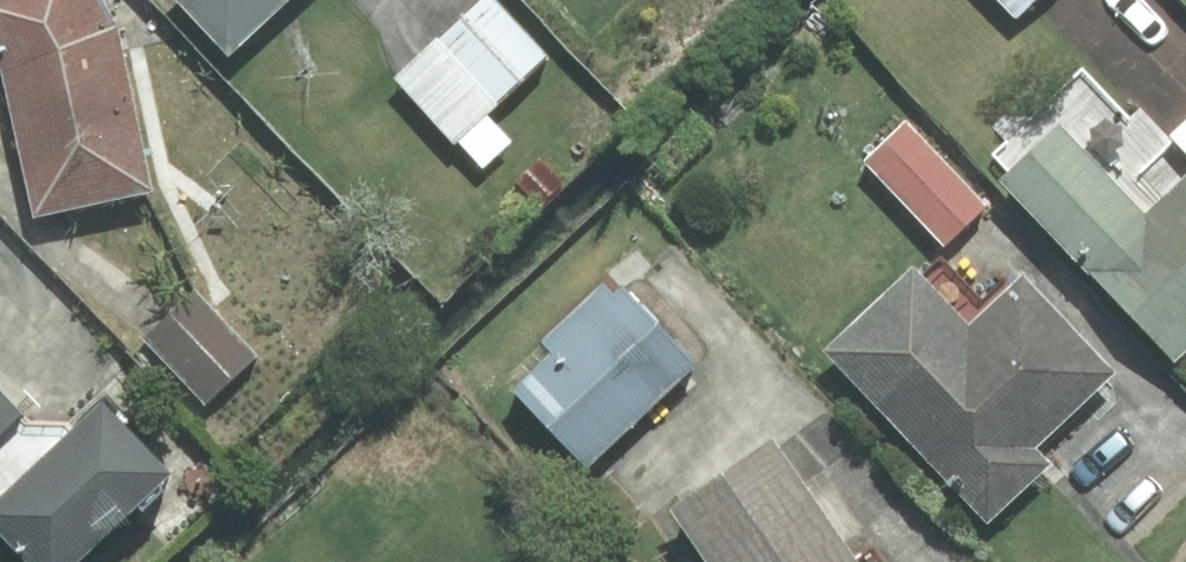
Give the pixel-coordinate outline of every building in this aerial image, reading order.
[(99,0),(0,0),(0,66),(5,74),(31,217),(147,196),(117,31),(99,0)] [(227,63),(296,0),(170,0),(227,63)] [(493,0),(478,0),(392,80),(477,172),(509,142),(487,119),(550,60),(493,0)] [(1014,24),(1036,0),(989,0),(1014,24)] [(992,182),(1173,367),(1185,355),(1185,121),(1170,137),(1138,105),(1127,116),(1081,68),(992,155),(1005,169),(992,182)] [(906,123),(862,165),(944,251),(987,209),(906,123)] [(910,266),(818,353),(984,528),(1052,463),(1035,446),(1115,370),(1023,273),(1004,291),(966,251),(947,268),(936,256),(917,274),(910,266)] [(587,471),(691,367),(606,282),(539,348),(554,363),(517,400),(587,471)] [(256,359),(192,291),(139,341),(203,409),(256,359)] [(0,400),(0,437),(18,421),(0,400)] [(97,405),(0,494),(0,541),(19,561),(81,561),(168,481),(97,405)] [(666,509),(702,561),(854,561),(769,439),(666,509)]
